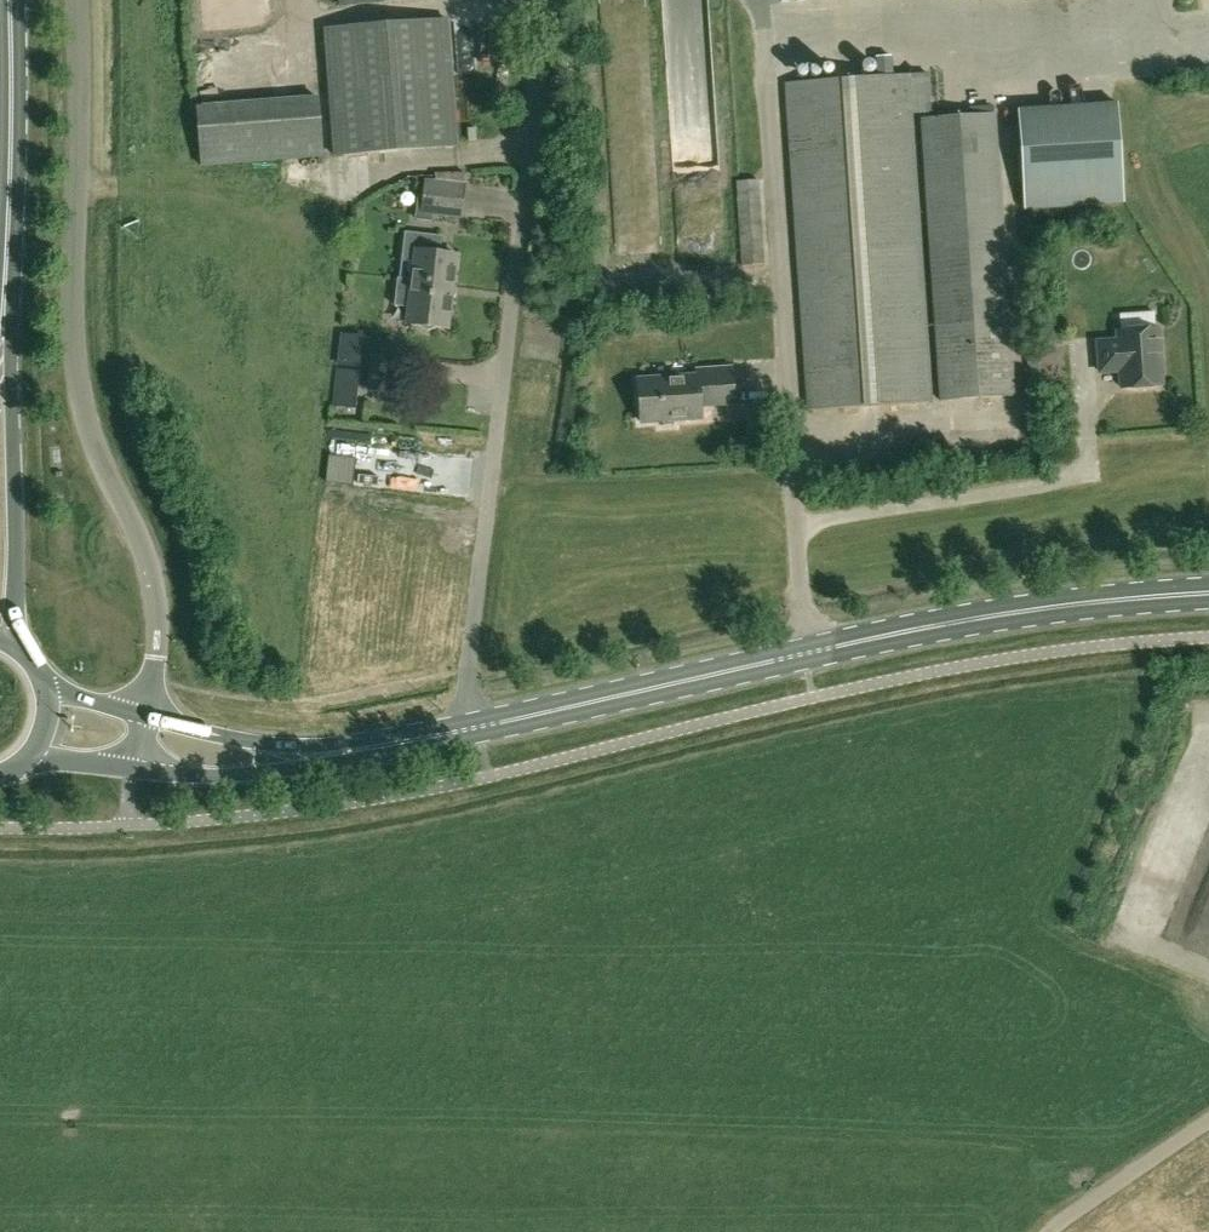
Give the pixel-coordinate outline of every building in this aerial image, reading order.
[(325,29),(335,155),(457,146),(447,19),(325,29)] [(931,401),(917,188),(913,114),(934,113),(931,73),(910,75),(786,83),(808,409),(931,401)] [(1026,97),(1027,124),(1121,120),(1119,93),(1026,97)] [(201,165),(323,156),(319,98),(197,107),(201,165)] [(1016,396),(996,114),(923,119),(942,401),(1016,396)] [(1121,120),(1025,127),(1030,198),(1126,191),(1121,120)] [(462,217),(466,188),(466,185),(466,173),(436,171),(435,181),(426,180),(422,212),(462,217)] [(764,265),(758,188),(757,179),(737,180),(743,267),(764,265)] [(407,232),(401,277),(399,277),(398,281),(454,287),(458,256),(440,254),(443,237),(407,232)] [(449,328),(454,287),(398,281),(395,304),(410,306),(407,323),(418,324),(427,331),(437,326),(449,328)] [(1100,344),(1101,373),(1102,374),(1122,373),(1123,390),(1163,388),(1160,331),(1119,334),(1120,343),(1100,344)] [(342,332),(337,365),(357,368),(361,334),(342,332)] [(397,393),(402,359),(373,356),(369,389),(397,393)] [(701,405),(735,403),(733,367),(697,370),(698,376),(638,380),(641,421),(702,417),(701,405)]
